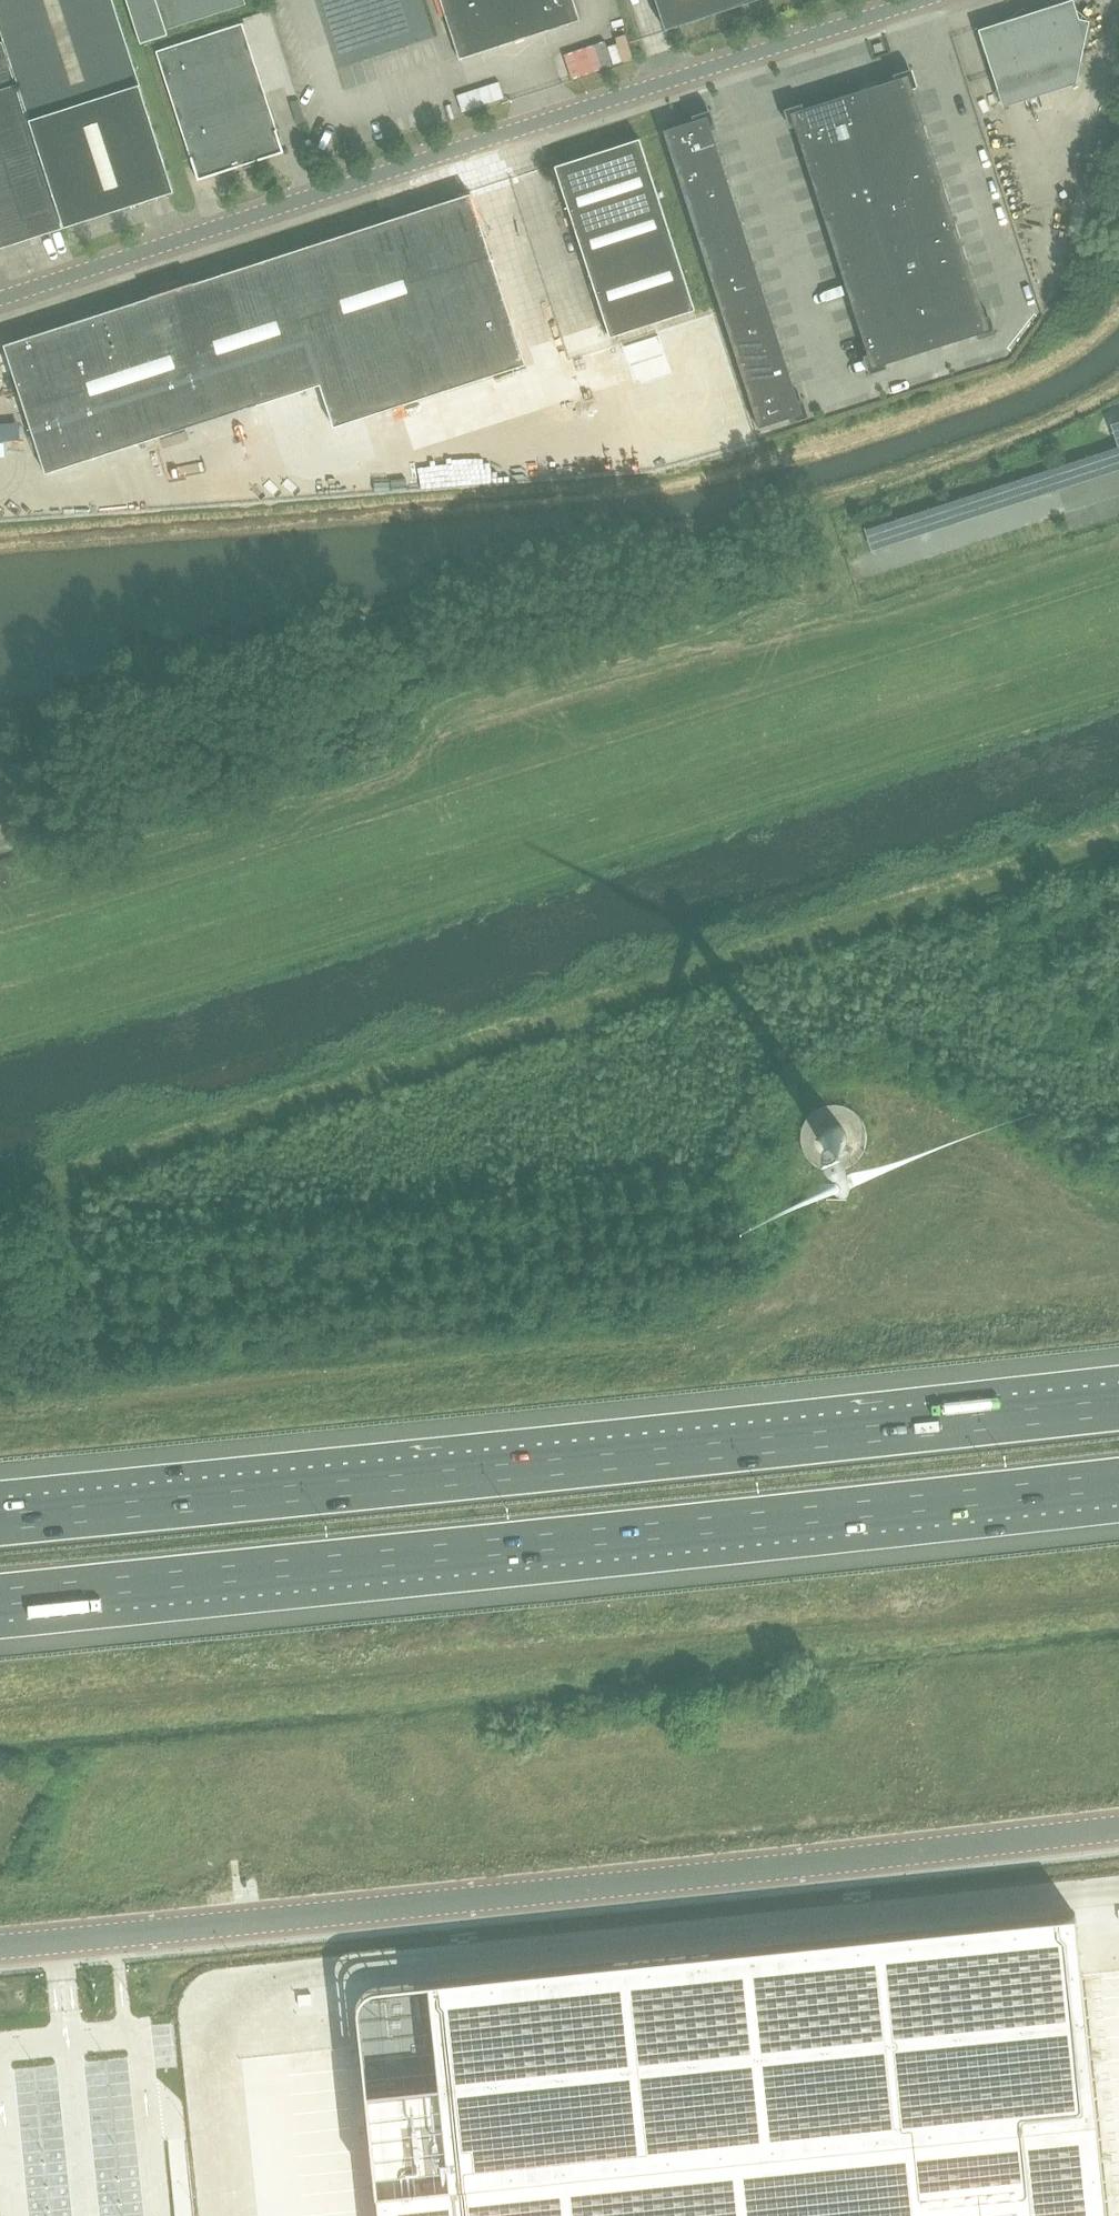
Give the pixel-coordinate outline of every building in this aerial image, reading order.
[(4,40),(54,194),(64,223),(174,187),(114,0),(0,0),(0,27),(4,40)] [(141,44),(168,35),(167,30),(246,4),(245,0),(127,0),(141,44)] [(460,59),(580,20),(573,0),(441,0),(460,59)] [(665,29),(754,0),(656,0),(665,29)] [(991,68),(993,74),(1003,106),(1076,83),(1086,38),(1090,20),(1080,18),(1074,0),(1068,0),(1024,14),(1021,10),(1004,21),(978,29),(991,68)] [(284,152),(277,130),(243,22),(156,50),(191,158),(198,180),(284,152)] [(876,52),(884,49),(881,42),(873,44),(876,52)] [(600,49),(582,56),(592,82),(610,75),(600,49)] [(911,68),(893,74),(895,79),(804,108),(803,103),(785,109),(790,127),(795,125),(868,353),(863,355),(869,373),(887,367),(885,362),(976,333),(978,338),(996,332),(991,314),(986,316),(912,86),(917,85),(911,68)] [(487,89),(491,105),(510,100),(506,84),(487,89)] [(802,398),(798,399),(712,129),(716,128),(710,109),(692,115),(694,120),(664,129),(759,426),(788,417),(790,423),(808,417),(802,398)] [(53,198),(27,117),(0,126),(0,215),(53,198)] [(695,309),(640,138),(555,166),(610,337),(695,309)] [(526,364),(471,192),(4,344),(46,473),(258,403),(271,410),(268,417),(281,458),(292,464),(294,458),(310,466),(307,471),(318,477),(357,464),(358,464),(378,426),(373,413),(526,364)] [(821,1105),(815,1108),(809,1113),(804,1118),(800,1125),(798,1132),(798,1140),(799,1148),(802,1154),(806,1161),(812,1166),(818,1170),(825,1172),(833,1173),(840,1172),(848,1169),(854,1165),(859,1159),(863,1153),(866,1146),(866,1138),(866,1131),(863,1124),(860,1118),(855,1113),(849,1108),(843,1105),(836,1104),(828,1104),(821,1105)] [(357,2007),(357,2008),(379,2215),(1107,2215),(1075,1913),(377,1984),(375,1985),(373,1985),(372,1986),(370,1986),(368,1987),(366,1988),(365,1989),(363,1991),(362,1992),(361,1994),(360,1995),(359,1997),(358,1999),(358,2001),(357,2003),(357,2005),(357,2007)]
